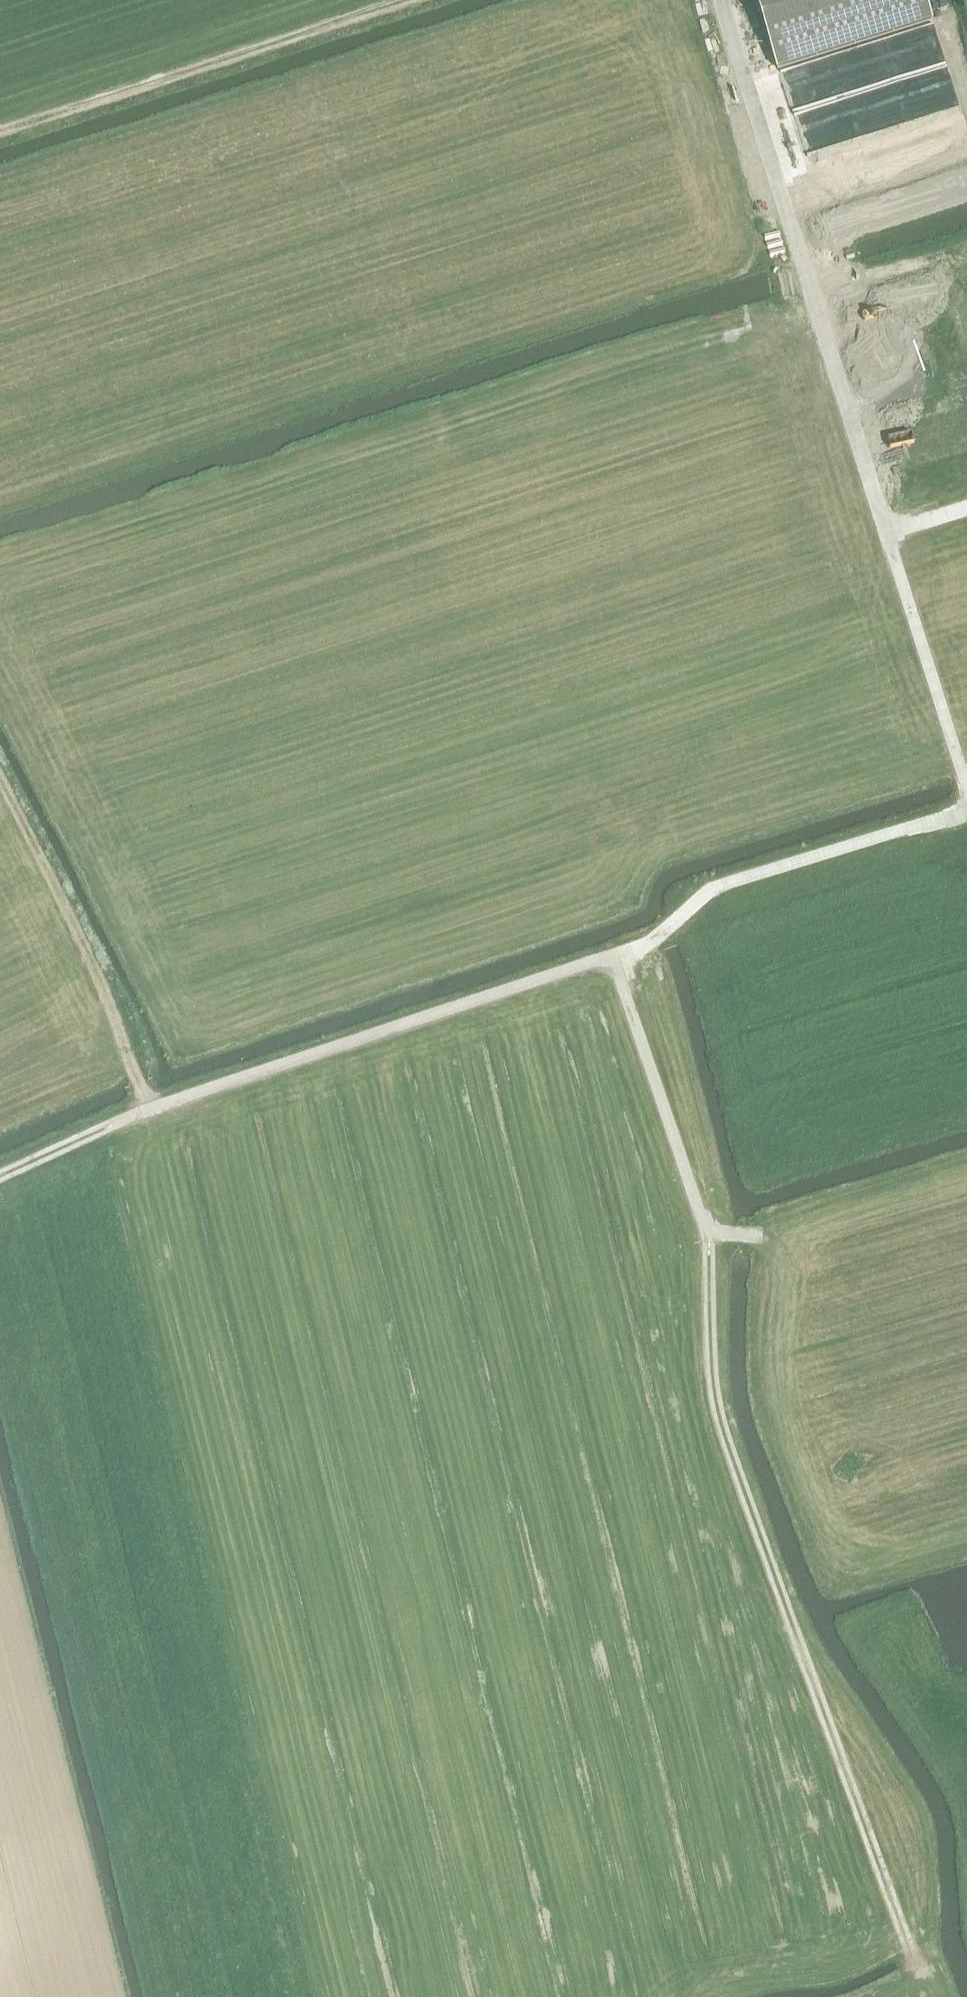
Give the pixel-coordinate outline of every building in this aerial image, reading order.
[(777,70),(931,21),(925,0),(755,0),(777,70)]
